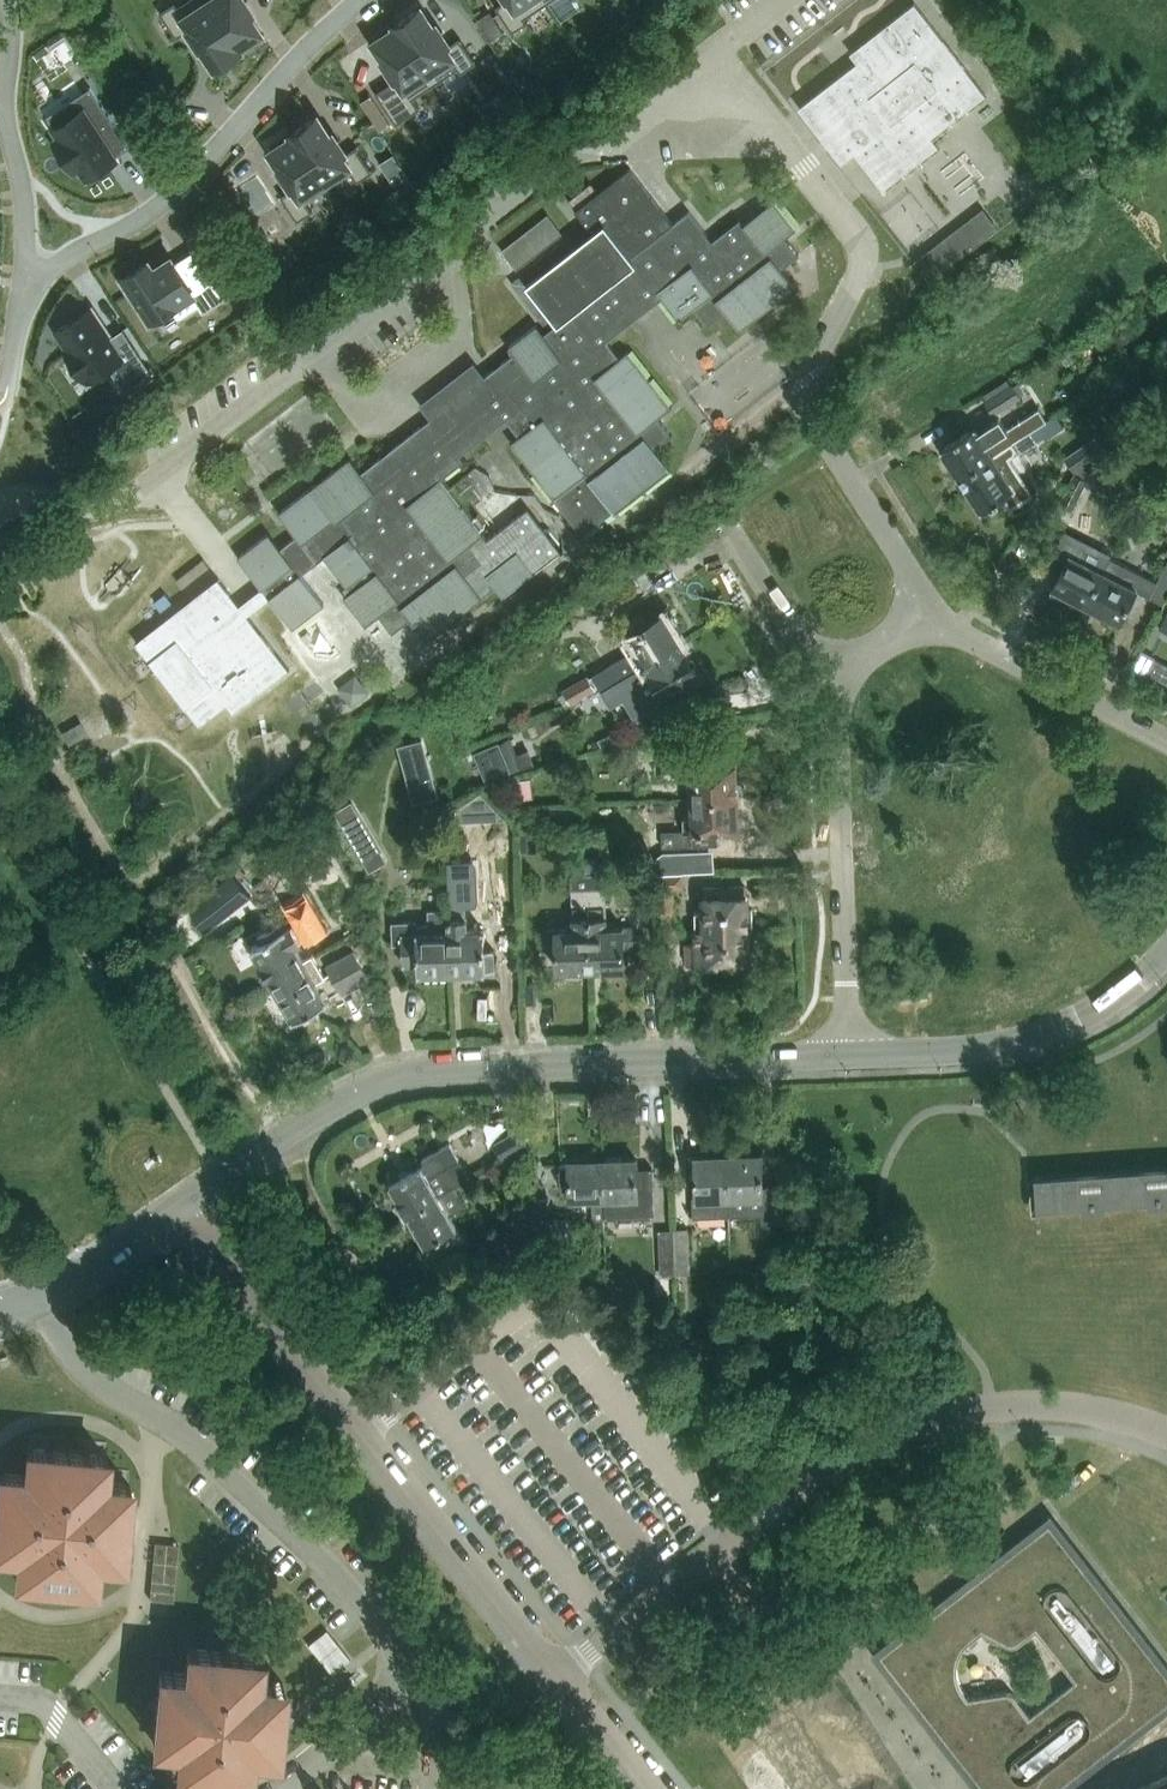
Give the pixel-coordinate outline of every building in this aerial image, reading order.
[(160,12),(177,37),(189,29),(202,50),(204,48),(216,67),(242,51),(240,48),(208,0),(187,0),(178,6),(175,2),(160,12)] [(240,48),(244,45),(247,49),(261,40),(259,36),(263,33),(252,17),(254,15),(244,0),(208,0),(240,48)] [(496,6),(513,32),(528,22),(525,17),(548,2),(546,0),(506,0),(496,6)] [(883,192),(940,148),(933,139),(988,97),(916,4),(851,54),(857,62),(810,98),(883,192)] [(421,7),(397,22),(436,83),(459,68),(462,72),(477,62),(460,37),(448,45),(435,24),(433,25),(421,7)] [(493,16),(481,25),(492,40),(504,32),(493,16)] [(378,38),(374,40),(385,57),(383,58),(397,79),(376,92),(397,124),(421,108),(414,97),(436,83),(397,22),(395,23),(397,25),(393,28),(390,24),(376,34),(378,38)] [(516,85),(501,94),(510,108),(525,98),(516,85)] [(74,116),(54,129),(60,138),(56,141),(75,171),(80,168),(86,177),(104,166),(101,162),(127,145),(129,147),(130,146),(91,87),(90,88),(91,90),(67,106),(74,116)] [(371,96),(362,102),(380,131),(390,125),(371,96)] [(317,115),(293,131),(329,187),(352,172),(358,181),(373,171),(357,146),(345,153),(331,133),(330,134),(317,115)] [(275,147),(271,149),(282,166),(280,167),(293,187),(281,195),(298,221),(313,211),(307,201),(329,187),(293,131),(292,132),(294,134),(289,137),(287,133),(272,143),(275,147)] [(394,154),(381,163),(389,176),(402,167),(394,154)] [(711,243),(688,213),(672,226),(628,169),(574,211),(592,234),(526,286),(557,325),(544,335),(536,325),(508,347),(514,355),(486,376),(476,362),(421,405),(431,418),(362,472),(351,457),(280,512),(297,535),(281,548),(269,532),(238,557),(263,589),(270,598),(293,628),(325,604),(301,574),(324,556),(351,591),(344,597),(366,626),(379,616),(393,634),(410,620),(428,642),(498,587),(506,597),(563,552),(529,509),(488,541),(440,479),(465,460),(461,455),(507,420),(519,436),(512,441),(586,536),(672,470),(656,449),(674,435),(660,417),(674,406),(630,351),(621,358),(608,341),(664,298),(680,319),(696,307),(710,324),(726,311),(742,330),(798,287),(783,267),(797,256),(784,239),(796,230),(773,201),(741,226),(738,222),(711,243)] [(548,214),(502,250),(518,270),(564,234),(548,214)] [(930,281),(976,246),(961,226),(915,262),(930,281)] [(149,263),(122,280),(150,323),(193,295),(204,311),(223,298),(193,253),(175,264),(172,258),(154,270),(149,263)] [(90,309),(57,331),(70,349),(67,351),(85,379),(88,377),(90,381),(110,368),(114,373),(141,356),(123,329),(109,338),(90,309)] [(1012,379),(986,395),(998,415),(1029,395),(1021,383),(1016,386),(1012,379)] [(976,425),(942,446),(961,475),(997,452),(1031,431),(1047,420),(1040,409),(1007,430),(1000,417),(979,430),(976,425)] [(1047,420),(1031,431),(1038,442),(1063,426),(1056,415),(1047,420)] [(997,452),(961,475),(982,509),(1015,489),(1001,467),(1005,465),(1021,455),(1020,453),(1038,442),(1031,431),(997,452)] [(1088,440),(1064,457),(1074,471),(1098,454),(1088,440)] [(1075,473),(1050,526),(1073,537),(1084,515),(1074,510),(1088,480),(1075,473)] [(1086,604),(1103,571),(1089,564),(1098,545),(1079,535),(1069,554),(1056,547),(1045,568),(1058,575),(1052,587),(1086,604)] [(1120,622),(1136,590),(1150,597),(1158,582),(1110,557),(1103,571),(1086,604),(1103,613),(1101,617),(1115,625),(1117,621),(1120,622)] [(1158,582),(1150,597),(1163,604),(1166,597),(1166,563),(1158,582)] [(251,613),(270,598),(263,589),(244,604),(223,576),(141,639),(204,722),(231,701),(238,710),(293,668),(251,613)] [(617,660),(607,666),(621,688),(631,682),(625,673),(680,640),(673,628),(676,625),(677,619),(674,615),(669,614),(665,615),(663,611),(645,622),(639,612),(621,622),(636,648),(617,660)] [(607,666),(594,674),(610,701),(623,693),(635,714),(665,696),(667,700),(685,689),(679,679),(697,669),(680,640),(625,673),(631,682),(621,688),(607,666)] [(1147,674),(1166,684),(1166,665),(1154,659),(1147,674)] [(589,673),(566,686),(574,702),(598,689),(589,673)] [(358,675),(339,689),(353,707),(371,693),(358,675)] [(81,722),(63,733),(70,745),(88,734),(81,722)] [(511,737),(475,752),(487,782),(512,771),(535,763),(529,749),(518,754),(511,737)] [(438,795),(423,739),(399,745),(414,801),(438,795)] [(690,777),(691,796),(738,793),(738,791),(742,791),(746,787),(745,782),(741,778),(737,777),(736,760),(716,761),(715,744),(712,744),(712,746),(670,748),(670,763),(680,763),(681,778),(690,777)] [(534,798),(533,778),(514,779),(515,799),(534,798)] [(738,793),(691,796),(692,815),(684,815),(684,828),(663,829),(664,844),(718,841),(718,844),(720,844),(719,828),(740,827),(738,793)] [(352,802),(335,812),(350,837),(367,828),(352,802)] [(380,881),(410,863),(396,839),(366,856),(380,881)] [(595,857),(585,857),(586,873),(573,873),(573,888),(599,887),(600,900),(589,901),(592,967),(626,966),(625,945),(634,945),(634,925),(607,926),(605,866),(595,857)] [(235,872),(212,889),(230,912),(253,894),(235,872)] [(658,872),(659,888),(673,888),(684,888),(684,872),(658,872)] [(475,885),(449,886),(448,886),(449,909),(450,930),(452,930),(453,971),(468,970),(468,975),(483,975),(483,970),(494,969),(494,948),(484,949),(483,929),(467,929),(466,902),(476,901),(475,885)] [(747,886),(705,887),(706,911),(696,911),(696,929),(697,929),(749,928),(749,927),(754,926),(753,909),(748,910),(748,896),(747,896),(747,886)] [(599,887),(573,888),(574,927),(548,928),(548,949),(557,949),(558,968),(592,967),(589,901),(600,900),(599,887)] [(673,888),(659,888),(659,914),(673,914),(673,888)] [(403,943),(404,964),(419,963),(419,972),(453,971),(452,930),(450,930),(449,909),(430,909),(431,924),(419,924),(419,921),(392,922),(393,943),(403,943)] [(261,940),(251,946),(261,963),(259,964),(260,965),(258,966),(265,978),(267,977),(268,979),(270,978),(271,978),(303,959),(312,953),(322,947),(304,916),(285,927),(282,922),(258,935),(261,940)] [(749,962),(749,928),(697,929),(698,943),(688,943),(689,963),(729,962),(729,967),(745,967),(745,962),(749,962)] [(312,953),(303,959),(271,978),(294,1020),(332,997),(331,995),(340,990),(341,991),(368,974),(353,949),(326,964),(330,970),(325,974),(312,953)] [(509,1113),(509,1131),(496,1140),(505,1158),(528,1146),(526,1113),(509,1113)] [(407,1215),(456,1187),(455,1185),(471,1176),(451,1141),(419,1159),(423,1167),(391,1186),(399,1201),(398,1202),(399,1203),(396,1205),(403,1218),(407,1215)] [(733,1156),(729,1156),(731,1214),(764,1212),(765,1224),(778,1223),(777,1189),(764,1190),(763,1155),(747,1155),(747,1150),(733,1151),(733,1156)] [(606,1160),(603,1160),(605,1197),(653,1195),(652,1169),(637,1169),(637,1159),(622,1159),(621,1156),(606,1157),(606,1160)] [(695,1215),(731,1214),(729,1156),(691,1157),(692,1176),(697,1175),(698,1194),(694,1195),(695,1215)] [(605,1217),(605,1197),(603,1160),(570,1162),(570,1164),(561,1164),(561,1184),(571,1184),(571,1198),(593,1198),(594,1217),(605,1217)] [(1035,1176),(1038,1215),(1166,1207),(1166,1167),(1035,1176)] [(465,1204),(456,1187),(407,1215),(431,1257),(447,1248),(445,1245),(459,1237),(454,1228),(458,1226),(450,1213),(465,1204)] [(549,1200),(533,1200),(534,1226),(549,1226),(567,1241),(570,1240),(570,1220),(549,1220),(549,1200)] [(519,1217),(498,1228),(505,1241),(525,1230),(519,1217)] [(661,1262),(675,1261),(675,1229),(660,1230),(661,1262)] [(675,1229),(675,1261),(676,1263),(691,1262),(690,1229),(675,1229)] [(28,1449),(25,1475),(0,1472),(0,1552),(18,1554),(16,1578),(95,1586),(97,1561),(123,1563),(130,1484),(104,1482),(107,1456),(28,1449)] [(1166,1704),(1166,1674),(1050,1524),(881,1655),(985,1788),(1058,1788),(1166,1704)] [(158,1538),(157,1589),(182,1589),(183,1538),(158,1538)] [(337,1625),(315,1636),(331,1668),(353,1657),(337,1625)] [(277,1755),(279,1729),(281,1710),(283,1684),(258,1681),(260,1655),(189,1649),(186,1674),(161,1672),(154,1744),(180,1746),(177,1772),(249,1778),(251,1753),(277,1755)] [(1133,1788),(1166,1788),(1166,1773),(1133,1788)]
